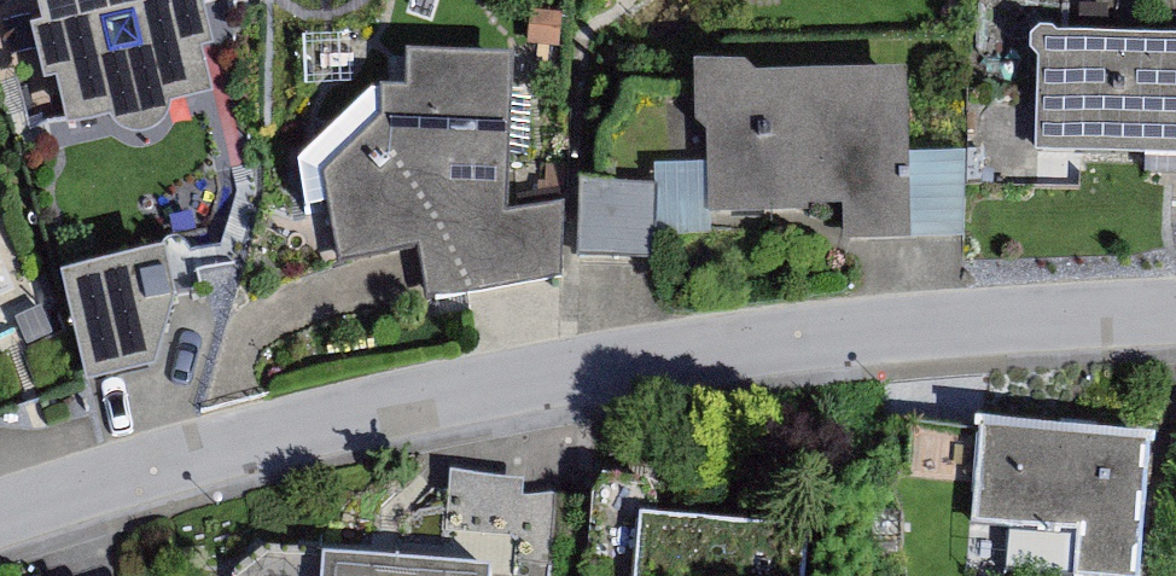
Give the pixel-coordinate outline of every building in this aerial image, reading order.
[(70,130),(210,96),(187,0),(39,0),(70,130)] [(1036,42),(1034,159),(1175,161),(1175,44),(1036,42)] [(332,183),(348,272),(430,253),(436,302),(562,287),(560,206),(507,215),(514,63),(386,68),(383,133),(332,183)] [(742,72),(695,77),(698,109),(710,122),(714,214),(842,209),(843,244),(916,241),(909,77),(755,84),(742,72)] [(656,192),(578,190),(576,260),(654,262),(656,192)] [(53,288),(82,391),(155,370),(173,303),(161,258),(53,288)] [(983,436),(975,528),(1076,537),(1073,575),(1142,575),(1152,450),(983,436)] [(808,536),(658,520),(663,471),(602,465),(591,575),(804,575),(808,536)] [(496,571),(273,550),(233,575),(496,575),(496,571)]
